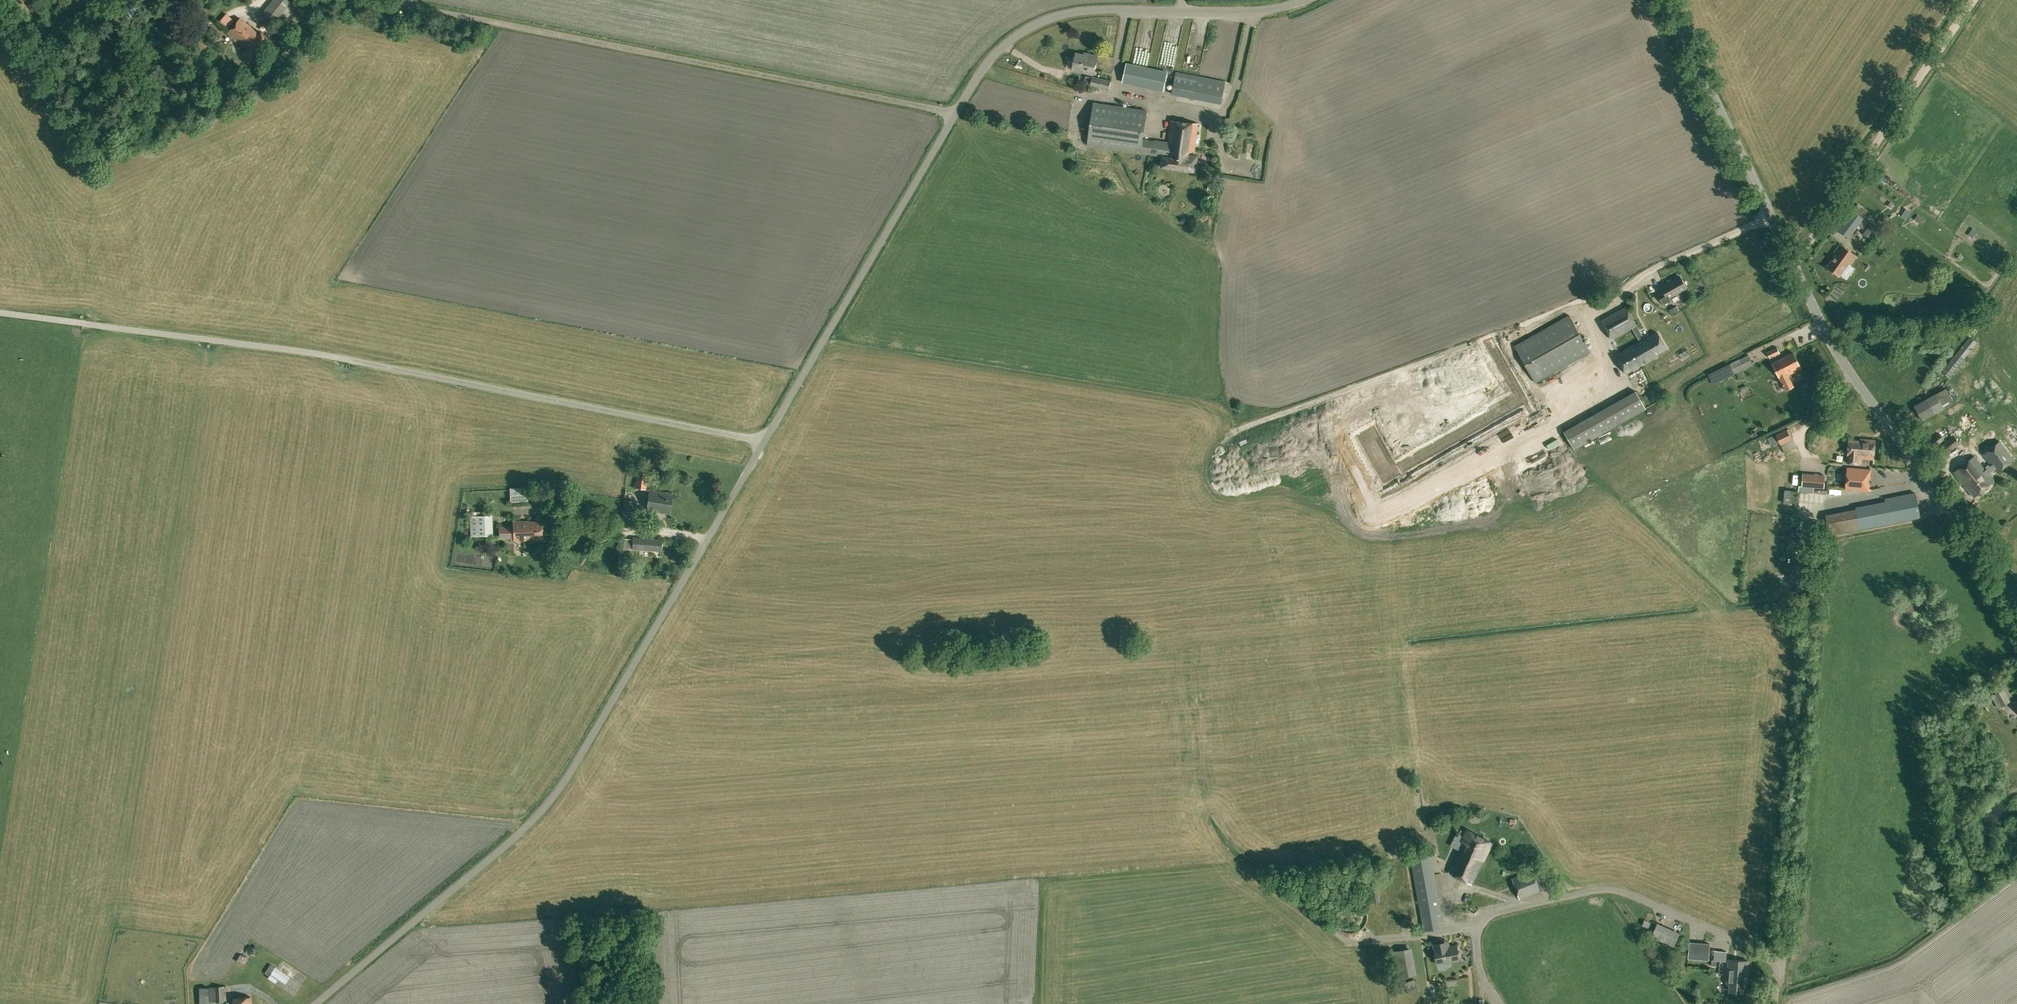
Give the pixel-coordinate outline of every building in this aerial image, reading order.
[(271,27),(290,3),(286,0),(272,0),(258,17),(271,27)] [(243,52),(250,58),(268,38),(261,31),(259,34),(255,31),(246,23),(240,18),(228,33),(238,41),(241,44),(239,47),(243,51),(243,52)] [(195,43),(201,51),(209,44),(203,37),(195,43)] [(1072,69),(1093,74),(1098,55),(1087,52),(1086,54),(1076,52),(1072,69)] [(1122,82),(1164,90),(1168,71),(1126,62),(1122,82)] [(1171,94),(1221,104),(1226,82),(1176,72),(1171,94)] [(1090,85),(1109,89),(1111,80),(1092,76),(1090,85)] [(1164,167),(1196,171),(1198,155),(1194,154),(1198,123),(1170,120),(1167,141),(1154,139),(1154,140),(1143,139),(1148,109),(1093,101),(1087,145),(1165,156),(1164,167)] [(1208,183),(1208,190),(1220,191),(1221,184),(1208,183)] [(1837,229),(1849,238),(1864,218),(1862,217),(1868,210),(1858,203),(1853,209),(1852,209),(1837,229)] [(1910,213),(1905,210),(1901,216),(1905,219),(1910,213)] [(1914,219),(1922,224),(1925,220),(1918,214),(1914,219)] [(1863,234),(1870,239),(1879,227),(1872,222),(1863,234)] [(1826,266),(1839,276),(1848,263),(1850,264),(1857,256),(1840,243),(1833,252),(1835,253),(1826,266)] [(1657,294),(1663,305),(1673,300),(1670,297),(1686,288),(1680,276),(1661,286),(1664,291),(1657,294)] [(1617,354),(1627,372),(1654,357),(1653,355),(1666,349),(1657,332),(1644,339),(1626,306),(1601,319),(1612,340),(1632,328),(1640,342),(1617,354)] [(1514,345),(1535,382),(1590,351),(1569,314),(1514,345)] [(1942,371),(1949,377),(1977,342),(1970,336),(1942,371)] [(1766,351),(1770,358),(1779,353),(1776,346),(1766,351)] [(1772,362),(1785,389),(1793,385),(1788,375),(1801,368),(1793,352),(1772,362)] [(1713,372),(1716,379),(1725,375),(1726,377),(1753,364),(1748,355),(1721,367),(1721,368),(1713,372)] [(1914,405),(1922,420),(1943,408),(1954,402),(1946,388),(1935,393),(1914,405)] [(1564,431),(1574,449),(1646,409),(1636,390),(1564,431)] [(1964,425),(1968,433),(1973,430),(1969,422),(1964,425)] [(1779,434),(1781,443),(1794,440),(1793,431),(1779,434)] [(1923,443),(1930,451),(1941,442),(1944,439),(1938,433),(1928,442),(1926,440),(1923,443)] [(1931,452),(1939,461),(1960,443),(1952,433),(1931,452)] [(1779,442),(1775,434),(1768,437),(1773,446),(1779,442)] [(1847,462),(1861,463),(1861,458),(1873,459),(1874,439),(1860,438),(1860,440),(1848,439),(1847,462)] [(1983,454),(1997,471),(2014,458),(2000,440),(1983,454)] [(653,466),(662,467),(664,456),(654,455),(653,466)] [(1953,472),(1973,497),(1994,480),(1975,455),(1953,472)] [(635,487),(646,489),(649,473),(648,473),(650,462),(639,460),(635,487)] [(1820,473),(1820,461),(1806,461),(1806,473),(1820,473)] [(1845,488),(1868,490),(1870,469),(1847,467),(1845,488)] [(1812,486),(1823,487),(1824,475),(1813,474),(1812,486)] [(509,488),(511,503),(528,501),(527,486),(509,488)] [(646,510),(670,514),(673,493),(650,489),(646,510)] [(554,502),(566,504),(569,494),(554,491),(552,501),(553,503),(554,502)] [(1920,516),(1916,492),(1884,498),(1889,523),(1920,516)] [(621,526),(634,528),(635,511),(633,511),(634,500),(624,499),(621,526)] [(1856,507),(1856,509),(1826,515),(1830,534),(1879,524),(1875,503),(1856,507)] [(513,538),(513,540),(529,540),(529,539),(542,538),(541,522),(528,522),(528,521),(513,522),(513,526),(499,526),(499,538),(513,538)] [(616,573),(623,574),(628,538),(621,537),(616,573)] [(632,548),(660,550),(661,539),(633,537),(632,548)] [(2009,702),(2003,690),(1992,695),(1998,708),(2009,702)] [(1475,804),(1484,816),(1495,808),(1486,796),(1475,804)] [(1449,872),(1471,883),(1483,860),(1484,860),(1493,842),(1467,829),(1461,840),(1464,842),(1449,872)] [(1409,852),(1423,931),(1440,928),(1438,913),(1441,913),(1430,849),(1409,852)] [(1468,907),(1470,913),(1517,894),(1519,899),(1542,890),(1536,875),(1534,868),(1459,898),(1464,909),(1468,907)] [(1399,900),(1409,899),(1408,892),(1398,893),(1399,900)] [(1334,913),(1334,914),(1334,916),(1334,917),(1334,918),(1335,920),(1335,921),(1336,923),(1336,924),(1337,925),(1338,926),(1339,927),(1340,928),(1341,929),(1342,930),(1344,930),(1345,931),(1346,931),(1348,932),(1349,932),(1351,932),(1352,932),(1354,932),(1355,931),(1356,931),(1358,930),(1359,930),(1360,929),(1361,928),(1362,927),(1363,926),(1364,925),(1365,924),(1366,922),(1366,921),(1367,920),(1367,918),(1367,917),(1367,916),(1367,914),(1367,913),(1367,911),(1367,910),(1366,908),(1365,907),(1365,906),(1364,905),(1363,903),(1362,902),(1360,902),(1359,901),(1358,900),(1356,899),(1355,899),(1354,899),(1352,898),(1351,898),(1349,898),(1348,899),(1346,899),(1345,899),(1343,900),(1342,901),(1341,902),(1340,902),(1339,904),(1338,905),(1337,906),(1336,907),(1335,908),(1335,910),(1334,911),(1334,913)] [(1644,920),(1642,926),(1648,929),(1651,923),(1644,920)] [(1651,936),(1674,946),(1680,933),(1657,923),(1651,936)] [(1687,958),(1708,960),(1710,943),(1689,941),(1687,958)] [(1433,943),(1437,964),(1460,959),(1457,944),(1443,947),(1442,942),(1433,943)] [(1393,950),(1398,977),(1416,974),(1412,947),(1393,950)] [(237,960),(243,964),(247,958),(241,954),(237,960)] [(1746,984),(1747,975),(1748,961),(1728,959),(1727,973),(1726,983),(1730,983),(1729,991),(1743,992),(1743,984),(1746,984)] [(267,977),(293,995),(300,984),(271,963),(264,973),(268,975),(267,977)] [(1405,982),(1408,990),(1417,986),(1414,979),(1405,982)] [(199,1003),(209,1003),(209,1002),(224,1001),(224,986),(209,987),(199,987),(199,1003)]
